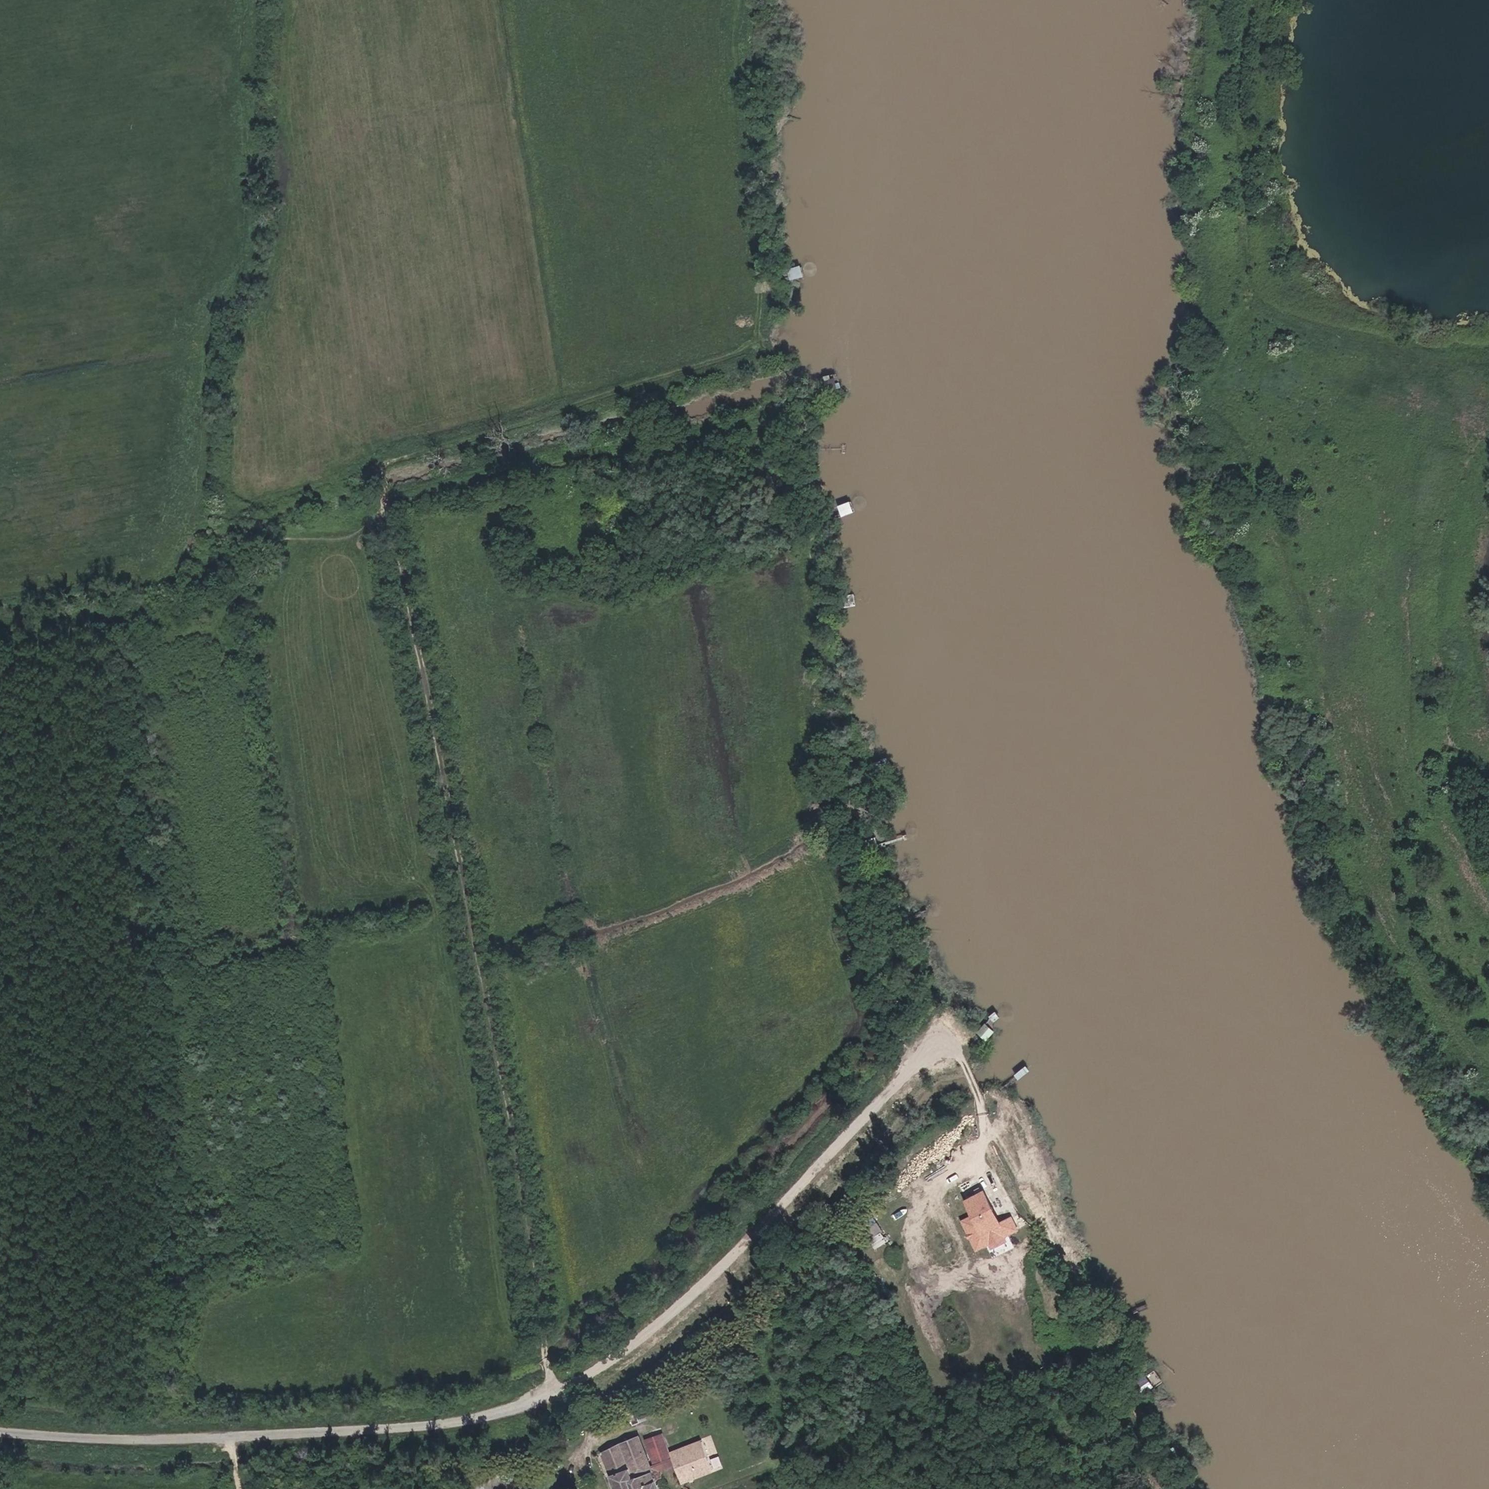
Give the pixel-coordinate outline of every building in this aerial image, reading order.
[(999,1225),(992,1209),(983,1192),(967,1201),(975,1216),(976,1217),(977,1220),(966,1225),(978,1249),(1015,1231),(1009,1220),(999,1225)] [(966,1225),(977,1220),(976,1217),(975,1216),(964,1221),(966,1225)] [(641,1422),(635,1408),(627,1411),(633,1425),(635,1424),(641,1422)] [(661,1477),(658,1470),(676,1464),(682,1481),(682,1482),(712,1471),(701,1441),(671,1452),(673,1458),(651,1467),(639,1435),(620,1443),(601,1453),(610,1475),(616,1488),(659,1488),(655,1479),(661,1477)]
